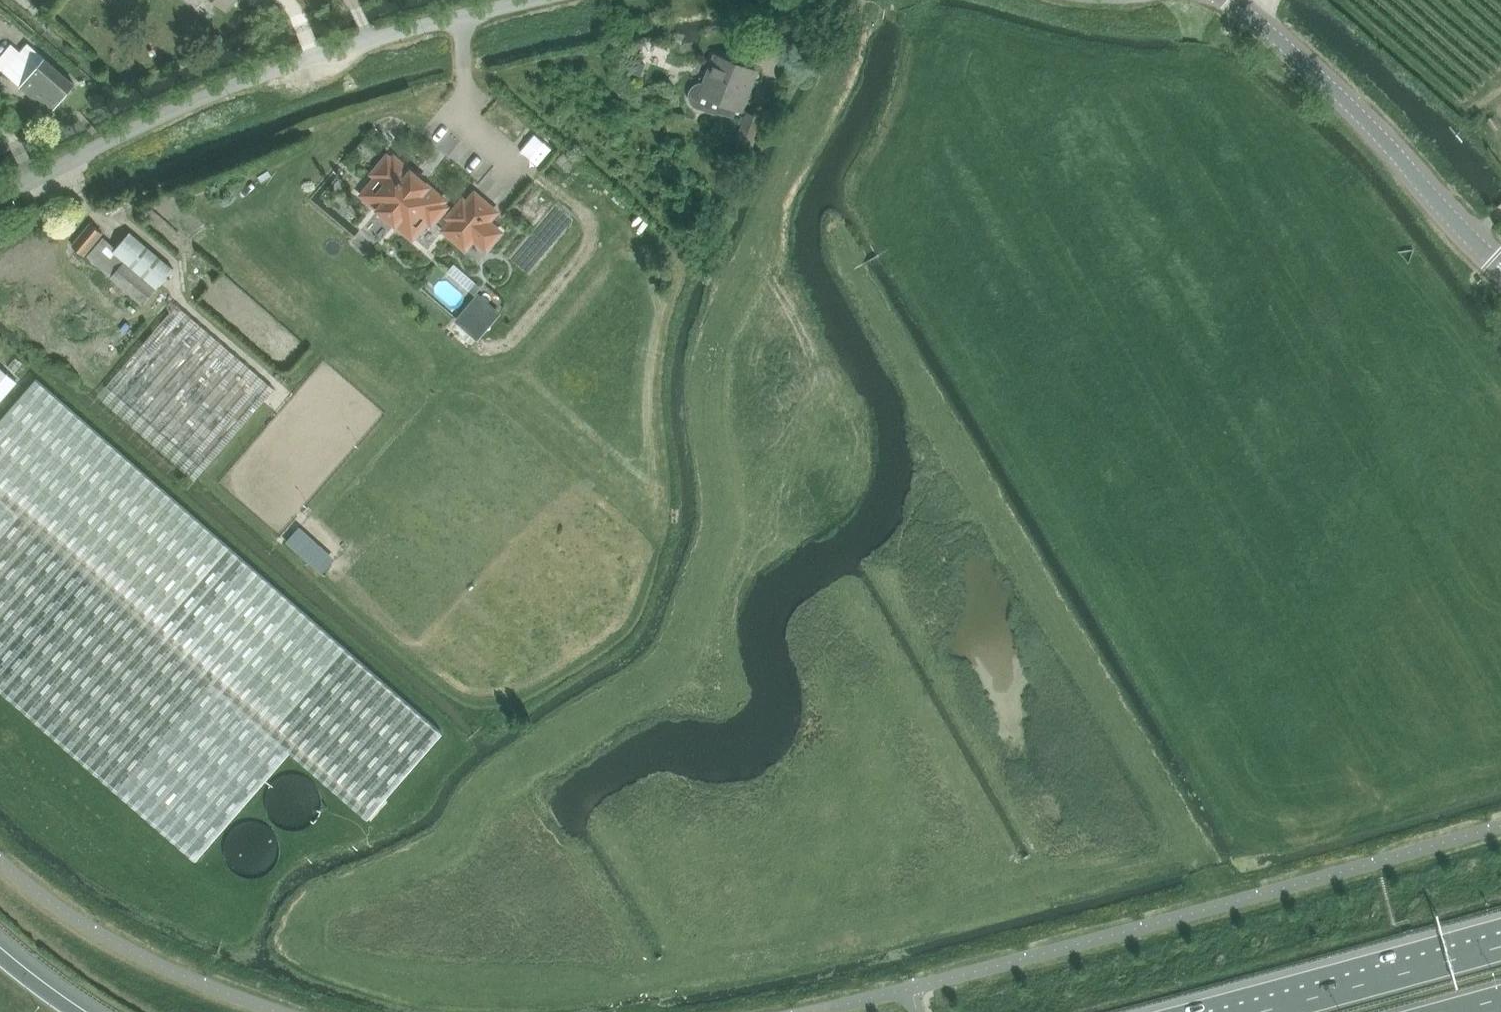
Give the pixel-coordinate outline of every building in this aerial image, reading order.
[(29,45),(5,73),(44,106),(46,104),(53,110),(75,84),(29,45)] [(741,113),(742,109),(757,71),(713,54),(701,84),(698,84),(694,86),(691,88),(689,90),(688,94),(687,97),(688,101),(689,104),(691,107),(694,109),(716,116),(717,114),(732,119),(735,111),(741,113)] [(751,147),(762,119),(750,114),(739,142),(751,147)] [(386,160),(376,171),(356,195),(411,242),(431,218),(433,219),(435,217),(449,229),(447,231),(464,245),(465,243),(467,244),(474,236),(484,245),(486,243),(488,244),(497,234),(495,232),(497,230),(487,221),(493,213),(491,211),(493,209),(477,196),(475,198),(473,196),(467,204),(463,201),(451,215),(441,207),(442,205),(440,203),(442,201),(430,190),(429,191),(423,186),(425,184),(413,174),(411,176),(405,171),(406,170),(393,159),(391,162),(389,160),(388,162),(386,160)] [(92,225),(74,247),(85,256),(86,254),(113,277),(112,279),(144,305),(158,288),(157,287),(126,262),(128,259),(116,249),(104,239),(101,243),(97,240),(102,234),(92,225)] [(130,232),(116,249),(128,259),(126,262),(157,287),(173,268),(130,232)] [(446,265),(433,279),(456,299),(469,285),(446,265)] [(481,283),(460,312),(484,329),(506,301),(481,283)] [(274,389),(177,305),(97,396),(195,481),(274,389)] [(0,355),(0,395),(22,371),(2,353),(0,355)] [(196,860),(291,751),(368,818),(443,733),(379,677),(36,378),(0,420),(0,689),(196,860)] [(1500,723),(1500,686),(1490,696),(1500,707),(1493,714),(1500,723)] [(318,808),(319,803),(318,798),(317,793),(312,786),(309,783),(304,780),(300,778),(295,777),(290,777),(284,779),(276,783),(272,787),(269,792),(268,797),(267,802),(267,808),(268,811),(271,816),(273,820),(277,823),(281,826),(287,828),(292,829),(297,828),(302,827),(305,826),(311,822),(314,818),(317,813),(318,808)] [(278,853),(279,849),(277,840),(275,835),(272,831),(268,828),(263,825),(259,823),(253,823),(248,823),(244,824),(239,827),(236,829),(232,833),(230,838),(228,843),(227,849),(228,853),(229,859),(235,867),(238,869),(243,872),(251,874),(256,874),(262,873),(267,870),(271,867),(274,864),(277,859),(278,853)]
